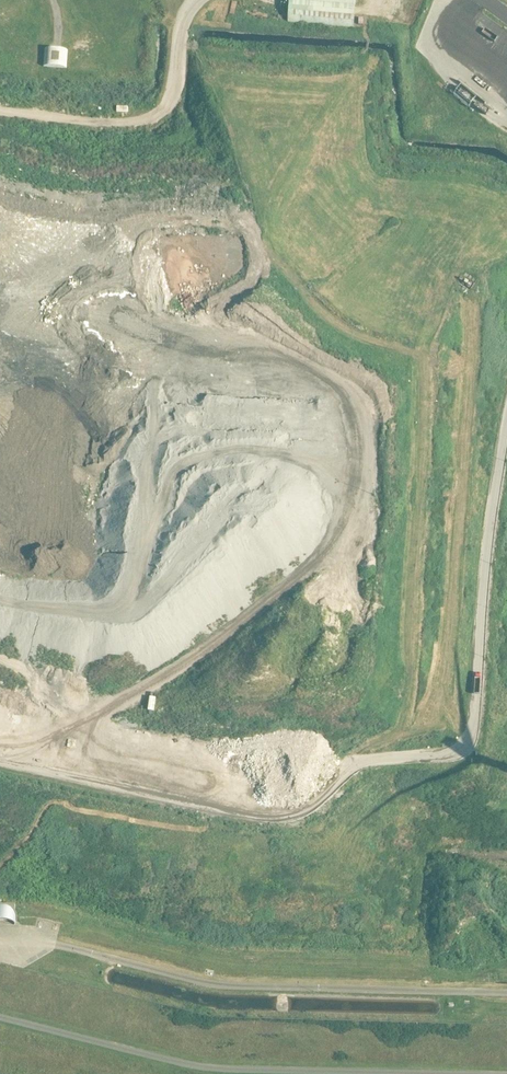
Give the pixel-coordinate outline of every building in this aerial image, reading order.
[(288,21),(354,27),(356,0),(289,0),(288,21)] [(45,49),(43,67),(67,68),(68,50),(45,49)] [(15,920),(14,925),(15,925),(16,921),(17,921),(17,920),(15,920),(15,905),(0,904),(0,919),(15,920)]
